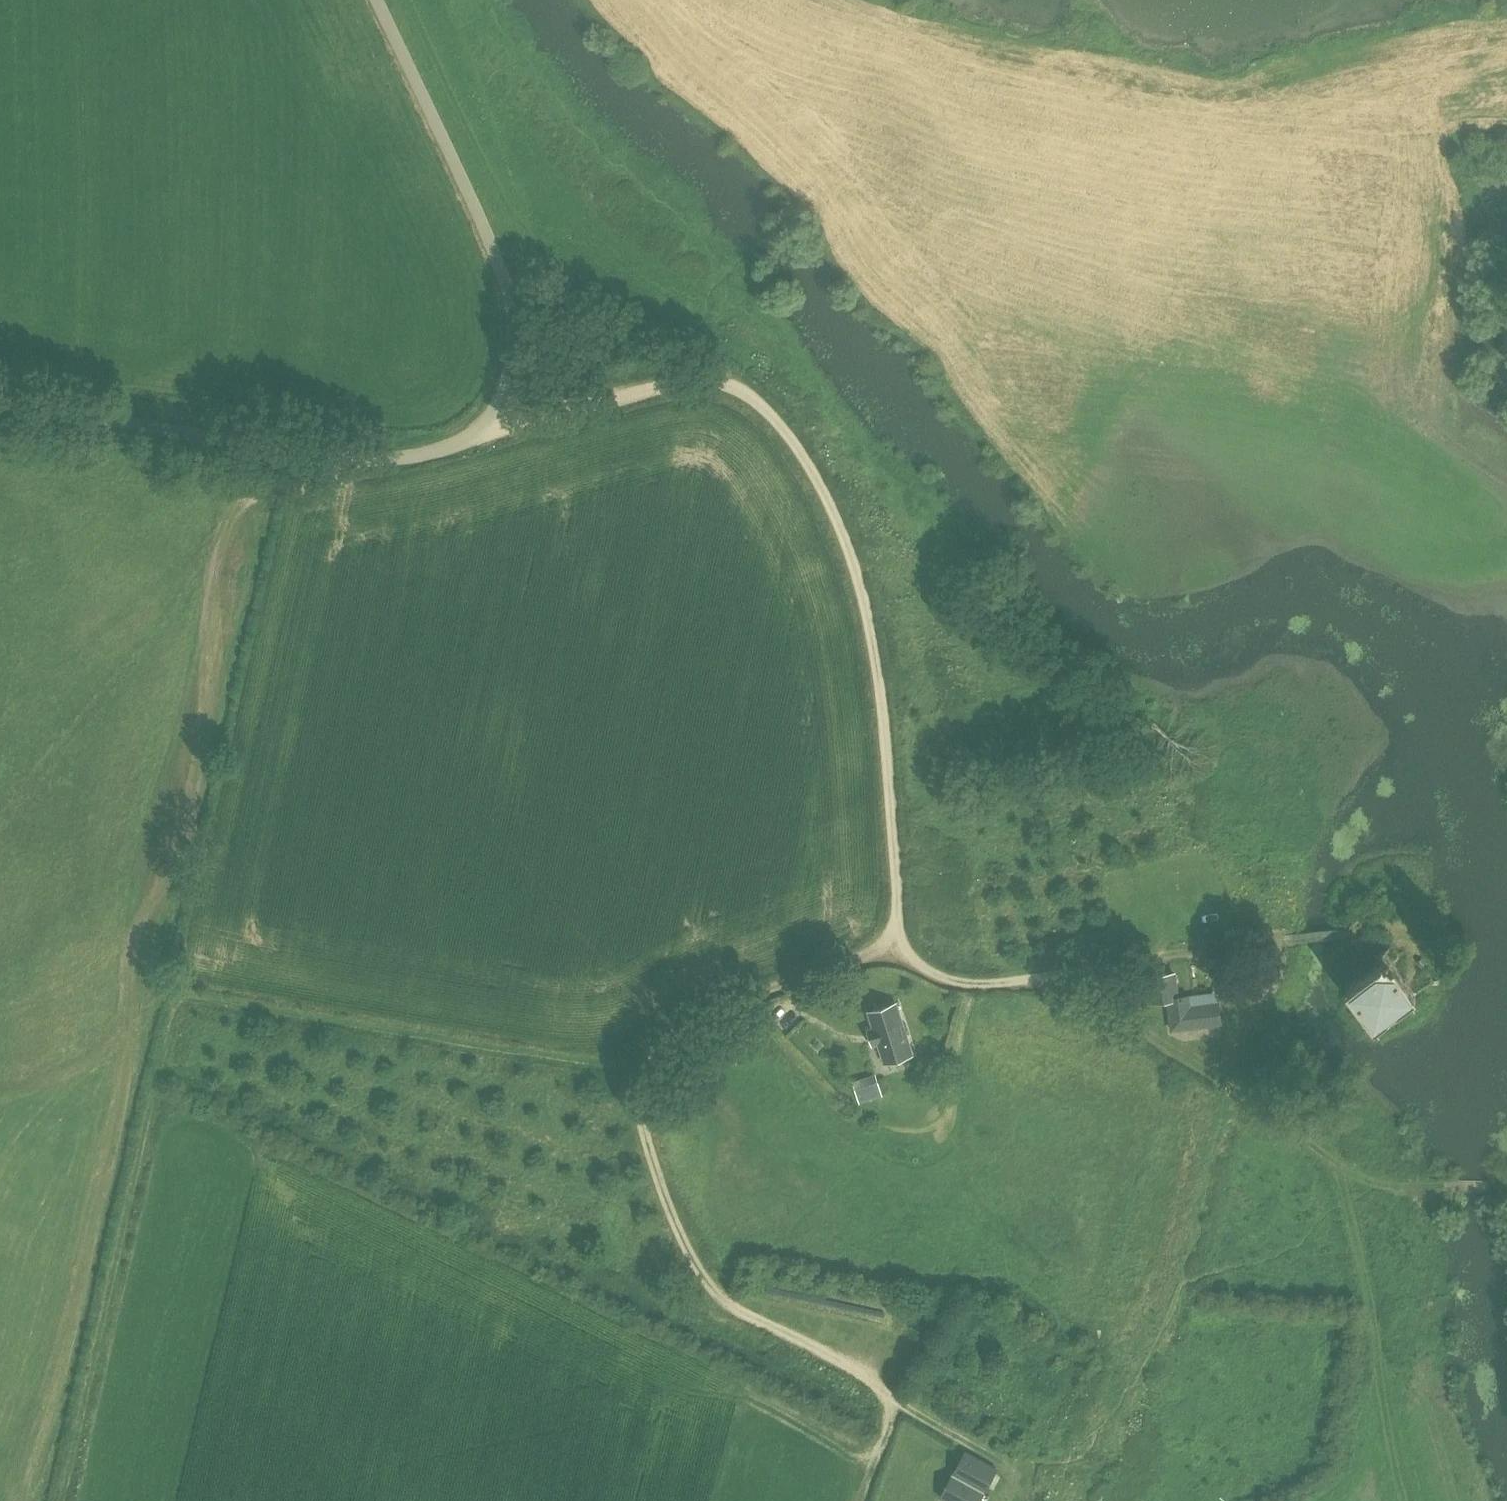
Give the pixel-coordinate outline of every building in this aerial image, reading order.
[(1348,990),(1345,991),(1350,998),(1357,1007),(1359,1004),(1370,1019),(1375,1025),(1416,995),(1391,961),(1400,955),(1391,943),(1376,954),(1382,962),(1347,988),(1348,990)] [(1175,973),(1148,977),(1152,1002),(1168,1000),(1172,1030),(1221,1023),(1218,1002),(1196,1005),(1195,995),(1178,997),(1175,973)] [(869,1012),(873,1028),(872,1028),(876,1044),(878,1043),(884,1062),(913,1053),(897,1003),(869,1012)] [(862,1083),(868,1101),(885,1095),(878,1077),(862,1083)] [(940,1497),(947,1500),(980,1500),(997,1469),(965,1451),(940,1497)]
